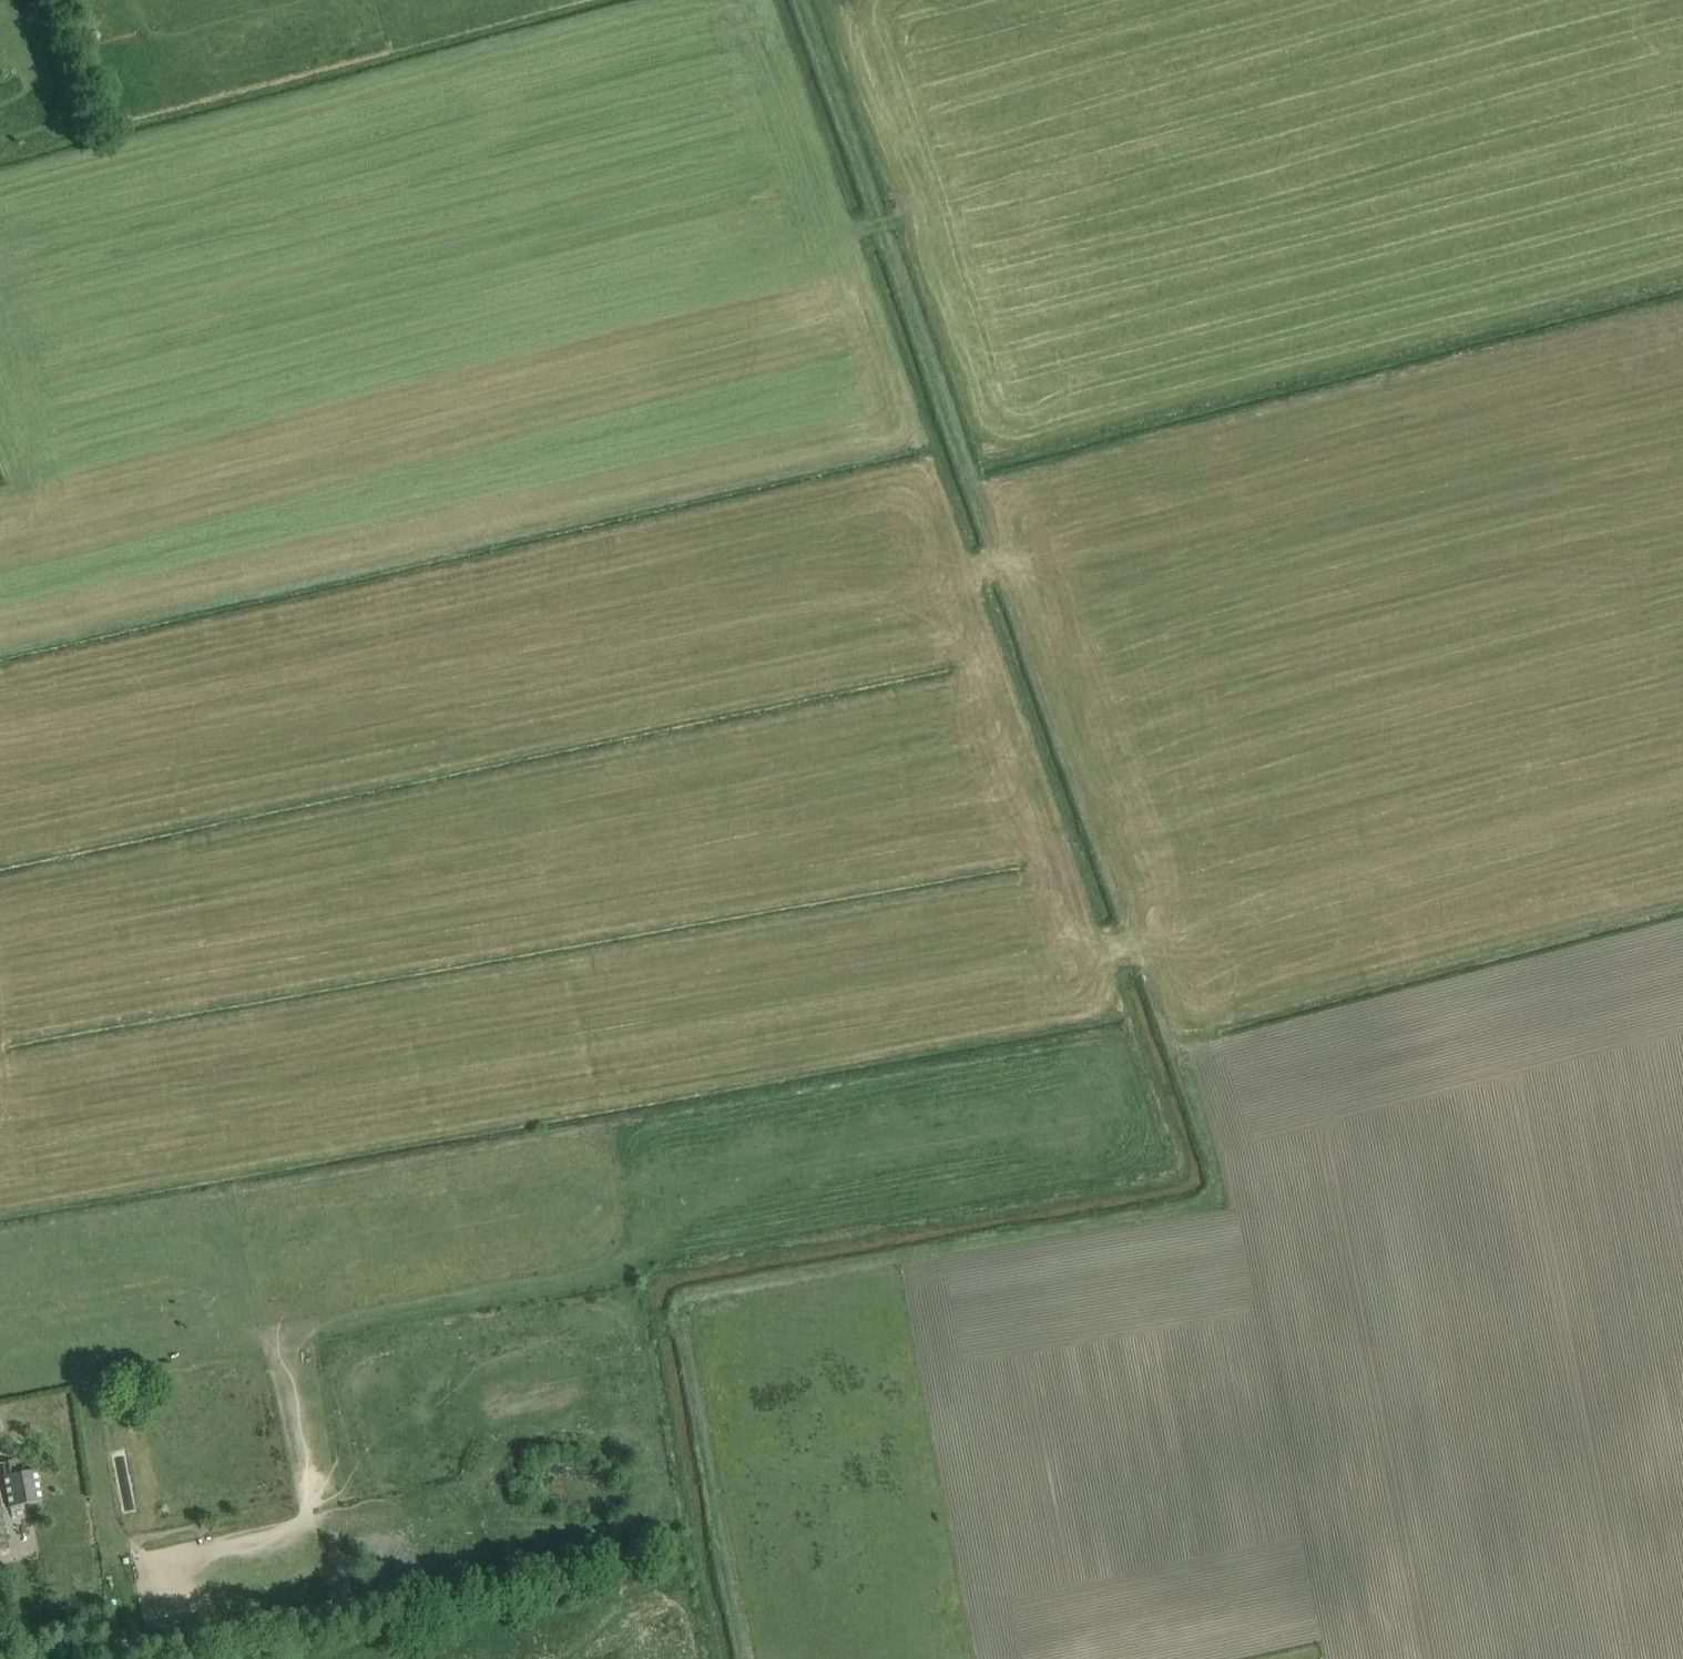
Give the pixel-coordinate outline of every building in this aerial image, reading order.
[(14,1461),(1,1464),(10,1509),(43,1503),(37,1470),(17,1474),(14,1461)]
